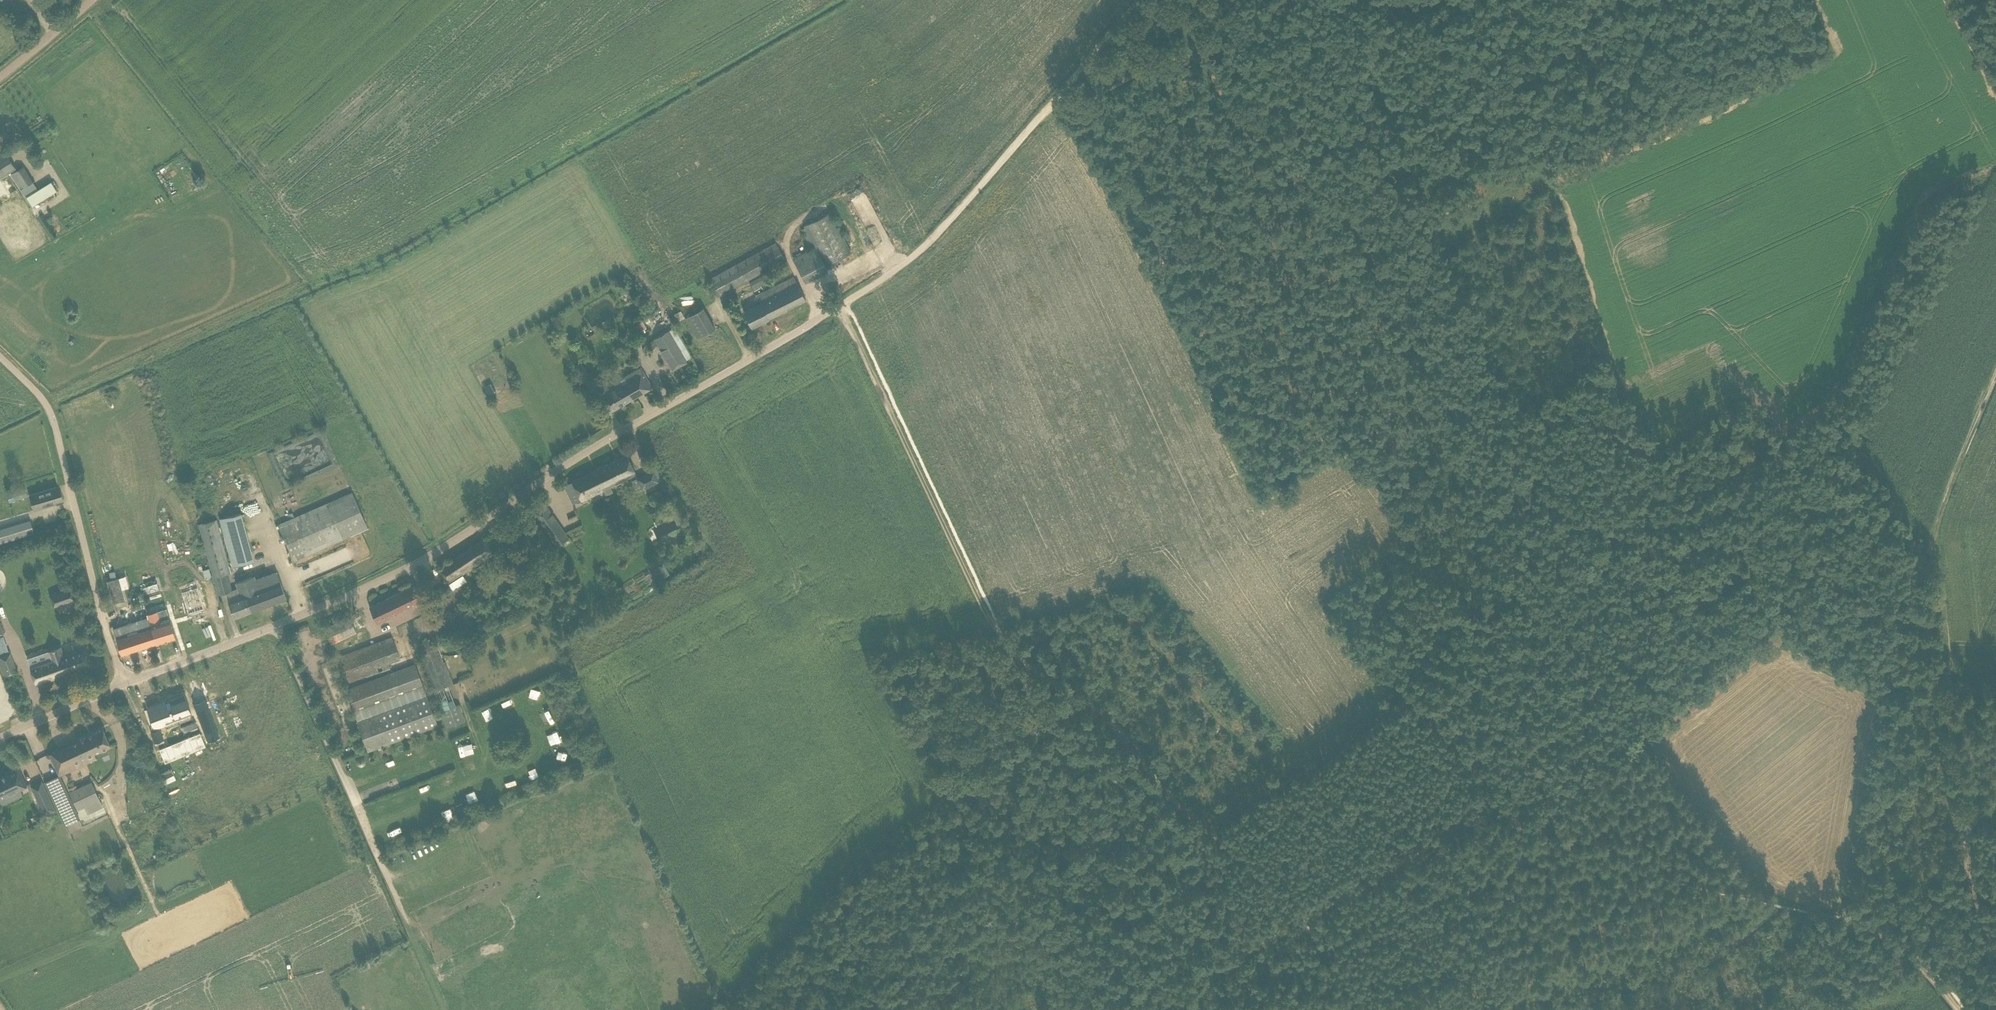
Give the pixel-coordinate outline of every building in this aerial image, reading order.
[(15,169),(6,154),(0,158),(0,178),(15,169)] [(21,189),(25,196),(37,188),(23,166),(10,174),(20,189),(21,189)] [(799,228),(810,249),(815,247),(825,266),(851,252),(830,212),(799,228)] [(709,278),(719,296),(784,260),(775,242),(709,278)] [(815,247),(810,249),(793,258),(805,282),(827,270),(825,266),(815,247)] [(760,288),(758,285),(766,280),(763,275),(749,282),(754,291),(760,288)] [(756,295),(761,303),(743,312),(751,328),(806,300),(793,276),(756,295)] [(703,307),(684,317),(696,338),(714,327),(703,307)] [(668,329),(654,337),(667,358),(680,350),(668,329)] [(603,395),(611,410),(652,387),(640,367),(609,385),(607,381),(599,385),(604,394),(603,395)] [(491,383),(484,387),(485,387),(489,395),(490,398),(497,394),(491,383)] [(564,485),(573,504),(603,489),(605,494),(612,491),(610,486),(635,473),(627,455),(564,485)] [(644,488),(658,481),(653,469),(638,476),(644,488)] [(29,495),(33,510),(63,501),(59,486),(29,495)] [(352,492),(278,524),(294,560),(368,528),(352,492)] [(568,537),(548,508),(540,514),(537,509),(532,512),(556,546),(568,537)] [(216,519),(198,524),(215,584),(218,593),(228,591),(231,600),(228,601),(234,618),(286,598),(277,572),(267,575),(256,580),(254,575),(235,583),(237,588),(232,589),(227,573),(230,572),(216,519)] [(0,529),(0,543),(34,533),(30,520),(0,529)] [(494,532),(500,539),(512,530),(506,522),(494,532)] [(449,584),(461,603),(468,598),(459,585),(466,581),(462,575),(494,553),(483,538),(439,569),(449,584)] [(255,560),(249,541),(227,547),(232,566),(255,560)] [(536,570),(540,576),(555,567),(552,561),(536,570)] [(411,609),(423,603),(414,585),(369,606),(378,624),(391,618),(392,620),(394,621),(396,622),(398,622),(401,621),(413,615),(411,609)] [(458,606),(460,604),(449,588),(433,599),(444,615),(450,611),(456,620),(464,614),(458,606)] [(49,594),(54,607),(61,604),(57,591),(49,594)] [(148,614),(147,614),(148,618),(149,617),(151,625),(157,643),(175,637),(172,627),(170,619),(169,619),(166,609),(157,612),(148,614)] [(349,616),(324,628),(324,629),(330,642),(356,631),(349,616)] [(123,627),(113,630),(116,638),(121,654),(156,643),(157,643),(151,625),(149,617),(148,618),(150,624),(138,628),(136,621),(123,626),(123,627)] [(333,658),(343,684),(366,676),(366,677),(389,668),(388,664),(408,656),(401,637),(393,640),(391,636),(333,658)] [(420,646),(422,650),(419,651),(444,717),(462,711),(459,703),(455,704),(448,684),(451,683),(437,645),(433,646),(431,641),(427,639),(422,641),(420,646)] [(30,667),(36,684),(89,666),(83,648),(63,655),(60,646),(47,651),(50,660),(30,667)] [(3,676),(17,671),(10,651),(0,654),(0,668),(3,676)] [(464,652),(455,654),(461,677),(469,675),(464,652)] [(543,675),(554,670),(547,655),(536,659),(543,675)] [(474,667),(477,677),(492,671),(489,662),(474,667)] [(345,689),(354,713),(423,687),(414,664),(345,689)] [(525,682),(534,679),(531,668),(521,672),(525,682)] [(496,684),(501,694),(510,690),(506,680),(496,684)] [(529,699),(540,701),(542,691),(531,689),(529,699)] [(488,690),(479,693),(482,701),(491,698),(488,690)] [(166,701),(147,708),(153,723),(150,724),(153,731),(151,732),(154,742),(163,738),(160,728),(158,729),(157,726),(165,723),(164,720),(189,711),(190,711),(184,695),(170,700),(166,702),(166,701)] [(358,722),(369,750),(437,724),(426,696),(358,722)] [(508,710),(518,706),(514,697),(504,701),(508,710)] [(483,720),(495,716),(491,705),(480,710),(483,720)] [(551,713),(543,717),(547,724),(555,720),(551,713)] [(99,730),(49,754),(59,776),(83,765),(80,759),(110,746),(102,729),(99,730)] [(554,749),(565,744),(560,733),(550,737),(554,749)] [(340,748),(343,757),(358,751),(355,742),(340,748)] [(476,759),(463,763),(467,773),(479,769),(476,759)] [(146,765),(139,768),(148,786),(154,783),(146,765)] [(18,768),(5,774),(6,775),(1,777),(0,776),(0,777),(0,799),(8,795),(11,800),(19,796),(16,791),(27,786),(18,768)] [(75,788),(69,791),(78,810),(84,807),(99,800),(91,781),(75,788)] [(479,790),(469,794),(472,804),(483,800),(479,790)] [(55,810),(47,792),(36,797),(44,815),(55,810)] [(426,821),(435,817),(431,809),(422,813),(426,821)] [(484,852),(491,848),(487,840),(480,843),(484,852)] [(493,872),(502,869),(499,861),(491,863),(493,872)]
